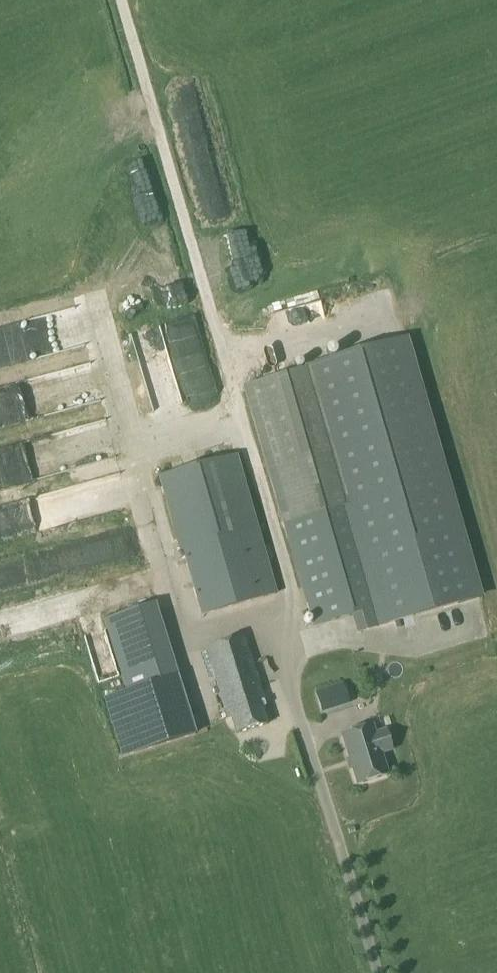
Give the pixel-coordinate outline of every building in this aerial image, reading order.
[(314,625),(353,614),(358,632),(477,598),(403,341),(244,386),(314,625)] [(108,446),(101,416),(0,442),(0,473),(108,446)] [(68,471),(112,465),(110,455),(66,461),(68,471)] [(236,457),(162,478),(202,616),(275,595),(236,457)] [(106,619),(129,693),(150,686),(168,746),(196,738),(178,677),(175,678),(152,604),(106,619)] [(10,627),(3,607),(0,608),(0,630),(10,627)] [(205,649),(226,718),(230,716),(236,734),(266,724),(261,708),(266,706),(245,637),(205,649)] [(341,735),(356,785),(387,775),(380,754),(391,751),(384,731),(368,736),(365,728),(341,735)]
